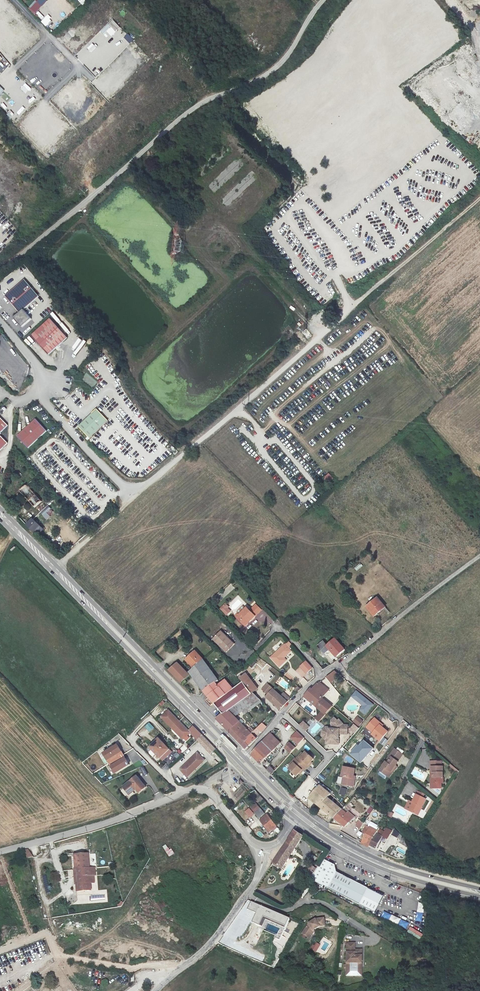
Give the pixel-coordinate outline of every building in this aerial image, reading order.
[(36,14),(43,7),(37,0),(30,8),(36,14)] [(53,20),(48,15),(42,22),(47,27),(53,20)] [(330,28),(343,39),(345,36),(332,26),(330,28)] [(25,279),(8,293),(24,312),(27,309),(41,298),(25,279)] [(35,319),(27,309),(24,312),(18,317),(26,327),(35,319)] [(54,322),(43,333),(60,351),(72,340),(54,322)] [(53,358),(60,351),(43,333),(36,340),(53,358)] [(0,363),(0,370),(8,363),(5,359),(0,363)] [(8,363),(0,370),(0,372),(1,373),(10,365),(8,363)] [(81,379),(92,388),(97,382),(86,373),(81,379)] [(97,410),(78,427),(90,439),(108,422),(97,410)] [(36,420),(17,437),(28,449),(47,431),(36,420)] [(323,478),(328,483),(333,479),(329,473),(323,478)] [(27,485),(20,491),(34,508),(42,501),(27,485)] [(33,518),(38,524),(46,516),(41,511),(33,518)] [(35,535),(42,528),(31,517),(24,524),(35,535)] [(357,571),(363,566),(360,563),(354,568),(357,571)] [(386,604),(377,595),(366,605),(375,614),(386,604)] [(226,615),(232,610),(226,603),(220,609),(226,615)] [(246,632),(262,616),(256,610),(249,616),(246,614),(243,611),(237,618),(240,621),(239,621),(243,625),(241,627),(246,632)] [(235,644),(222,632),(213,641),(226,653),(235,644)] [(333,636),(325,643),(327,645),(326,646),(327,647),(335,655),(343,647),(333,636)] [(323,651),(327,647),(326,646),(327,645),(325,643),(321,639),(316,644),(317,645),(315,647),(320,653),(322,651),(323,651)] [(290,651),(284,645),(271,658),(280,667),(286,660),(284,658),(290,651)] [(190,668),(201,657),(194,649),(184,658),(188,662),(186,663),(190,668)] [(216,678),(201,657),(190,668),(186,671),(188,674),(190,672),(202,689),(214,680),(217,678),(216,678)] [(188,674),(186,671),(175,661),(167,668),(179,681),(188,674)] [(312,668),(306,661),(302,664),(303,665),(300,667),(306,673),(312,668)] [(302,677),(306,673),(300,667),(296,671),(302,677)] [(331,678),(336,673),(332,669),(326,674),(331,678)] [(215,682),(214,680),(202,689),(221,712),(236,701),(249,692),(241,680),(232,686),(224,676),(217,682),(217,681),(215,682)] [(276,682),(282,686),(285,680),(279,677),(276,682)] [(315,704),(321,696),(327,690),(318,682),(312,687),(310,686),(305,692),(311,696),(308,699),(315,704)] [(293,690),(297,693),(301,688),(298,685),(293,690)] [(265,695),(279,707),(286,700),(273,687),(265,695)] [(236,701),(221,712),(214,716),(240,743),(251,732),(254,729),(251,726),(248,729),(232,714),(245,705),(247,707),(259,698),(252,690),(249,692),(236,701)] [(373,704),(356,691),(352,697),(364,705),(360,710),(365,714),(373,704)] [(331,704),(321,696),(315,704),(321,709),(324,712),(331,704)] [(292,714),(300,707),(296,703),(288,711),(292,714)] [(304,707),(312,715),(314,712),(306,704),(304,707)] [(169,707),(162,714),(184,737),(191,730),(169,707)] [(324,712),(321,709),(314,716),(317,719),(324,712)] [(334,718),(334,722),(336,725),(335,727),(332,727),(328,726),(325,728),(324,732),(327,735),(331,736),(330,741),(338,743),(340,732),(348,734),(349,725),(345,724),(345,723),(341,719),(340,719),(337,716),(334,718)] [(363,721),(358,717),(354,722),(359,726),(363,721)] [(379,727),(381,724),(374,719),(366,728),(373,733),(371,735),(379,742),(386,733),(381,729),(379,727)] [(144,727),(149,733),(154,728),(149,722),(144,727)] [(262,733),(267,727),(262,723),(257,729),(262,733)] [(328,726),(332,727),(332,724),(328,723),(323,727),(322,732),(326,737),(326,740),(330,741),(331,736),(327,735),(324,732),(325,728),(328,726)] [(268,731),(250,753),(251,754),(261,764),(264,760),(262,758),(278,740),(268,731)] [(256,738),(251,732),(240,743),(246,749),(256,738)] [(304,738),(297,732),(291,738),(298,745),(304,738)] [(197,736),(191,742),(205,756),(214,746),(209,741),(201,733),(197,736)] [(384,746),(388,740),(384,737),(380,743),(384,746)] [(161,741),(152,749),(162,760),(171,752),(161,741)] [(374,748),(365,741),(360,746),(358,745),(351,754),(362,763),(374,748)] [(120,742),(105,749),(114,769),(129,763),(120,742)] [(285,748),(291,753),(295,748),(290,743),(285,748)] [(403,755),(393,748),(378,771),(388,778),(403,755)] [(293,761),(288,767),(295,773),(301,767),(302,768),(304,765),(305,766),(308,763),(307,762),(312,756),(304,750),(299,755),(297,754),(295,757),(294,756),(291,759),(293,761)] [(197,752),(180,769),(187,776),(204,760),(197,752)] [(346,755),(344,759),(352,763),(354,760),(346,755)] [(269,772),(273,768),(268,763),(264,767),(269,772)] [(431,766),(430,772),(432,772),(431,781),(441,783),(442,767),(431,766)] [(353,778),(353,776),(355,769),(342,767),(340,777),(344,778),(342,785),(353,787),(355,779),(353,778)] [(132,775),(119,785),(124,793),(132,788),(135,792),(141,787),(132,775)] [(332,816),(339,807),(341,805),(338,801),(335,805),(324,796),(327,792),(318,784),(309,794),(323,805),(321,807),(332,816)] [(121,796),(124,793),(119,785),(115,788),(121,796)] [(345,797),(347,789),(341,787),(338,795),(345,797)] [(414,795),(410,802),(412,803),(407,812),(416,816),(424,800),(414,795)] [(257,805),(252,810),(257,815),(262,811),(257,805)] [(345,812),(339,807),(332,816),(343,824),(352,814),(347,810),(345,812)] [(265,812),(258,818),(268,828),(275,822),(265,812)] [(368,845),(369,843),(376,829),(362,821),(357,828),(361,830),(361,831),(364,833),(360,841),(368,845)] [(377,826),(376,829),(369,843),(376,846),(384,830),(377,826)] [(271,860),(280,866),(287,855),(292,859),(296,852),(291,849),(301,834),(293,828),(271,860)] [(397,838),(400,833),(394,829),(391,834),(397,838)] [(396,843),(406,849),(410,842),(399,837),(396,843)] [(167,844),(162,847),(169,857),(173,854),(167,844)] [(92,872),(92,864),(91,856),(78,856),(78,865),(82,865),(82,873),(84,873),(85,880),(82,880),(82,882),(79,881),(80,893),(96,892),(95,881),(98,881),(97,872),(95,872),(92,872)] [(308,875),(320,881),(330,864),(319,858),(308,875)] [(330,864),(320,881),(349,896),(359,900),(367,884),(335,868),(330,864)] [(290,920),(251,902),(247,909),(256,913),(252,923),(259,926),(263,918),(286,928),(290,920)] [(422,922),(424,903),(418,902),(416,921),(422,922)] [(383,912),(380,918),(407,928),(409,922),(383,912)] [(307,935),(312,928),(319,924),(323,923),(322,916),(315,916),(307,921),(301,931),(307,935)] [(280,941),(286,928),(263,918),(259,926),(265,929),(268,924),(280,929),(275,939),(280,941)] [(410,927),(407,932),(419,939),(423,934),(410,927)] [(343,964),(347,964),(348,964),(348,960),(361,960),(361,946),(354,946),(354,940),(345,940),(346,961),(344,961),(343,964)]
